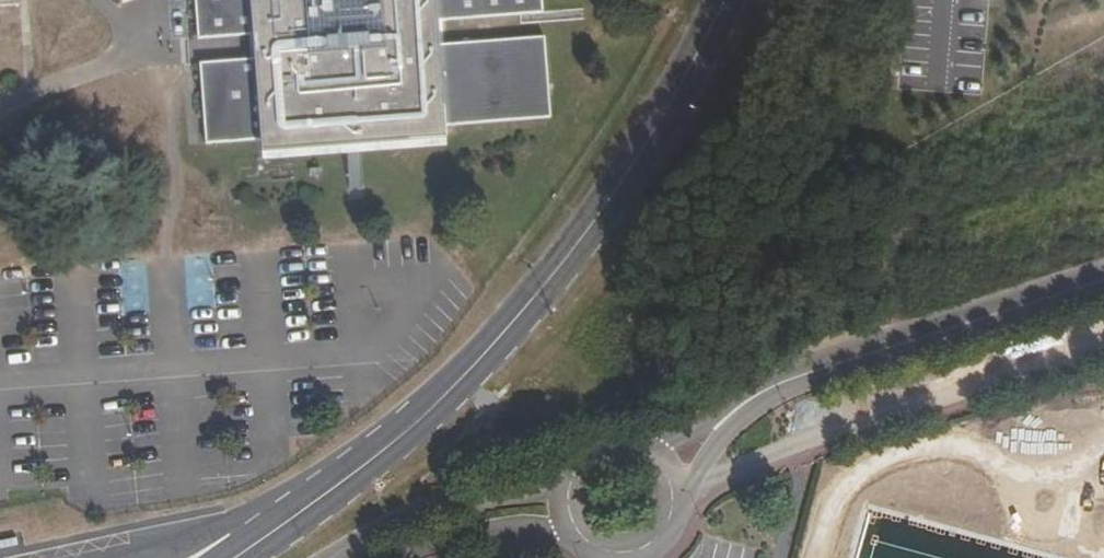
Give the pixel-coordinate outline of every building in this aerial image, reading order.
[(14,7),(13,0),(0,0),(0,8),(14,7)] [(197,39),(251,34),(253,59),(199,63),(204,126),(206,144),(260,139),(261,153),(445,138),(444,125),(550,117),(544,38),(437,46),(435,21),(542,12),(541,0),(194,0),(197,39)]
